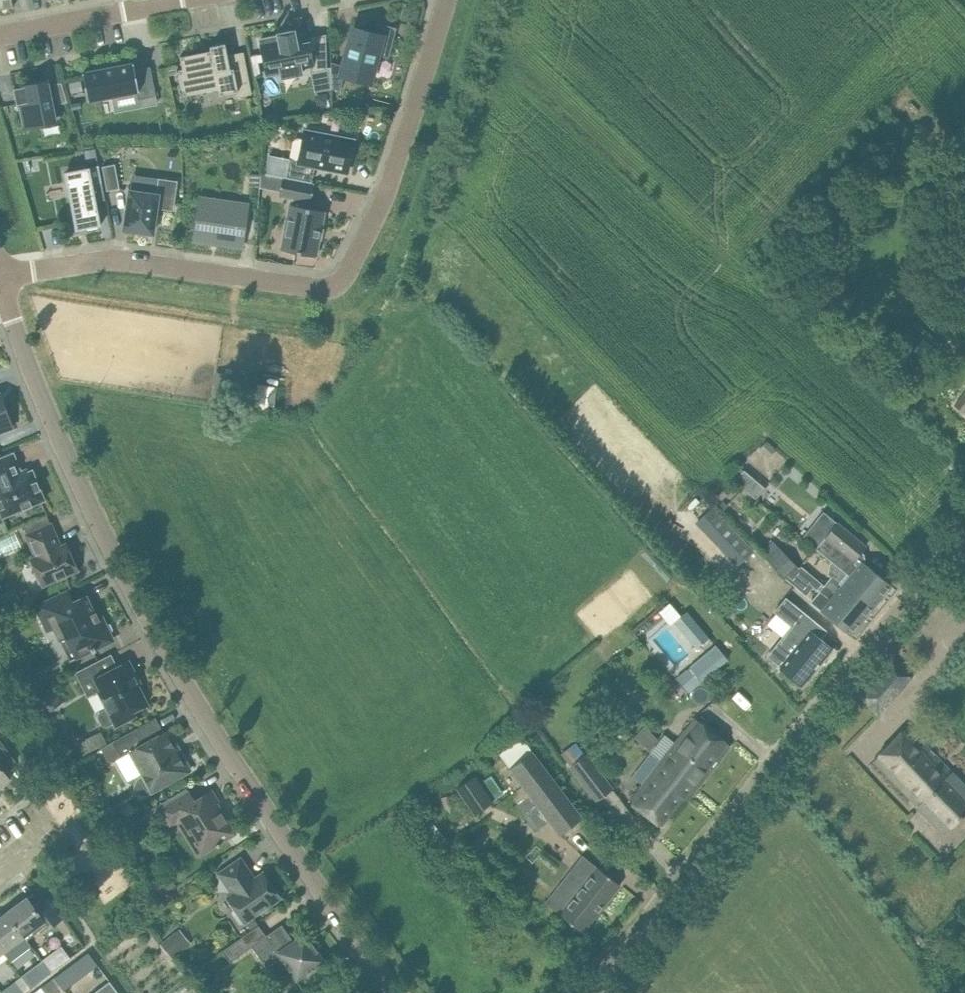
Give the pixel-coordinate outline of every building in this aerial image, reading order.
[(13,7),(12,0),(0,0),(0,9),(13,7)] [(369,82),(377,54),(388,57),(389,53),(390,53),(396,27),(377,22),(374,32),(361,29),(354,27),(353,31),(352,31),(343,65),(331,61),(331,88),(340,90),(344,75),(369,82)] [(313,71),(327,68),(326,35),(307,39),(307,42),(297,44),(294,29),(277,32),(278,35),(260,39),(267,74),(281,72),(282,77),(302,73),(301,68),(312,65),(313,71)] [(183,94),(218,88),(219,94),(236,91),(237,96),(252,93),(243,51),(227,54),(225,42),(210,45),(210,49),(180,55),(182,68),(178,68),(183,94)] [(155,99),(149,66),(135,69),(134,61),(82,72),(87,100),(134,92),(136,103),(155,99)] [(17,103),(22,123),(56,116),(49,80),(15,87),(13,88),(14,89),(15,89),(17,102),(16,102),(16,103),(17,103)] [(81,80),(68,82),(70,93),(83,91),(81,80)] [(61,82),(54,84),(58,103),(67,101),(61,82)] [(291,159),(288,176),(311,180),(314,165),(347,172),(353,139),(304,130),(298,161),(291,159)] [(95,147),(83,149),(85,161),(97,159),(95,147)] [(102,166),(107,190),(120,188),(115,163),(102,166)] [(101,224),(89,166),(64,171),(75,229),(101,224)] [(250,173),(249,185),(261,185),(262,173),(250,173)] [(137,230),(138,234),(148,236),(150,232),(153,232),(157,206),(172,209),(176,181),(159,178),(157,193),(130,190),(124,228),(137,230)] [(281,249),(316,256),(319,238),(321,238),(323,229),(321,228),(325,211),(303,206),(304,200),(310,201),(314,184),(282,178),(279,195),(293,198),(292,204),(289,204),(281,249)] [(200,197),(194,237),(241,244),(246,204),(200,197)] [(425,266),(424,275),(434,276),(435,268),(425,266)] [(279,383),(256,379),(251,404),(274,408),(279,383)] [(953,405),(964,415),(964,390),(953,405)] [(13,426),(0,393),(0,431),(13,426)] [(765,441),(758,449),(768,457),(775,449),(765,441)] [(3,516),(44,499),(32,470),(22,474),(13,453),(0,458),(0,509),(3,516)] [(765,487),(744,469),(734,480),(756,498),(765,487)] [(699,526),(736,565),(752,550),(715,511),(699,526)] [(61,544),(51,522),(25,534),(35,556),(31,558),(43,585),(77,570),(65,542),(61,544)] [(874,604),(891,584),(863,561),(865,559),(864,553),(861,551),(866,546),(837,522),(815,548),(850,576),(852,572),(866,584),(860,592),(874,604)] [(778,546),(766,559),(786,580),(799,567),(778,546)] [(842,585),(831,576),(810,602),(849,634),(874,604),(860,592),(866,584),(852,572),(850,576),(842,585)] [(66,636),(76,657),(110,641),(112,636),(111,635),(113,628),(111,623),(104,621),(102,616),(101,617),(103,621),(99,623),(86,595),(68,603),(63,593),(36,606),(53,642),(66,636)] [(792,625),(767,655),(780,665),(779,667),(778,667),(786,674),(802,686),(833,648),(820,638),(826,630),(785,598),(775,611),(792,625)] [(686,610),(673,621),(696,649),(709,638),(686,610)] [(707,651),(689,665),(701,679),(718,665),(707,651)] [(892,654),(856,694),(878,715),(913,673),(892,654)] [(106,726),(114,722),(116,726),(135,715),(133,710),(147,703),(138,684),(141,683),(129,660),(94,678),(100,690),(98,691),(106,707),(99,711),(97,716),(102,724),(106,726)] [(730,745),(694,717),(662,759),(698,787),(730,745)] [(144,794),(149,793),(189,771),(188,768),(190,767),(183,754),(180,755),(178,751),(180,750),(180,749),(178,750),(173,743),(175,742),(168,729),(159,734),(151,719),(101,747),(108,759),(113,761),(129,752),(143,776),(140,778),(136,782),(135,785),(134,789),(136,793),(140,794),(144,794)] [(887,774),(947,829),(964,811),(964,780),(907,725),(873,760),(887,774)] [(659,737),(646,726),(634,739),(648,751),(659,737)] [(582,817),(521,737),(499,754),(560,834),(582,817)] [(10,779),(3,770),(16,760),(0,739),(0,787),(10,779)] [(586,753),(570,765),(597,801),(613,788),(586,753)] [(687,800),(698,787),(662,759),(629,800),(661,825),(683,797),(687,800)] [(474,775),(457,786),(475,813),(491,802),(474,775)] [(188,791),(159,808),(169,826),(178,820),(199,855),(235,833),(222,811),(221,812),(215,802),(216,801),(210,791),(194,800),(188,791)] [(254,876),(241,856),(217,872),(231,892),(226,896),(245,922),(281,897),(263,871),(254,876)] [(583,931),(620,884),(596,866),(559,913),(583,931)] [(26,896),(5,911),(27,939),(51,921),(54,924),(60,919),(42,897),(33,905),(26,896)] [(27,939),(5,911),(0,915),(0,946),(4,951),(10,960),(31,945),(27,939)] [(281,957),(296,979),(324,960),(305,932),(293,940),(282,924),(251,945),(266,967),(281,957)] [(240,937),(222,950),(230,961),(248,949),(240,937)] [(70,957),(61,946),(42,960),(51,972),(70,957)] [(79,959),(55,977),(63,989),(88,971),(79,959)] [(51,972),(42,960),(29,970),(38,982),(51,972)] [(63,989),(55,977),(34,992),(35,992),(58,992),(63,989)] [(2,990),(4,992),(23,992),(25,992),(15,980),(2,990)] [(110,981),(93,992),(119,992),(110,981)]
